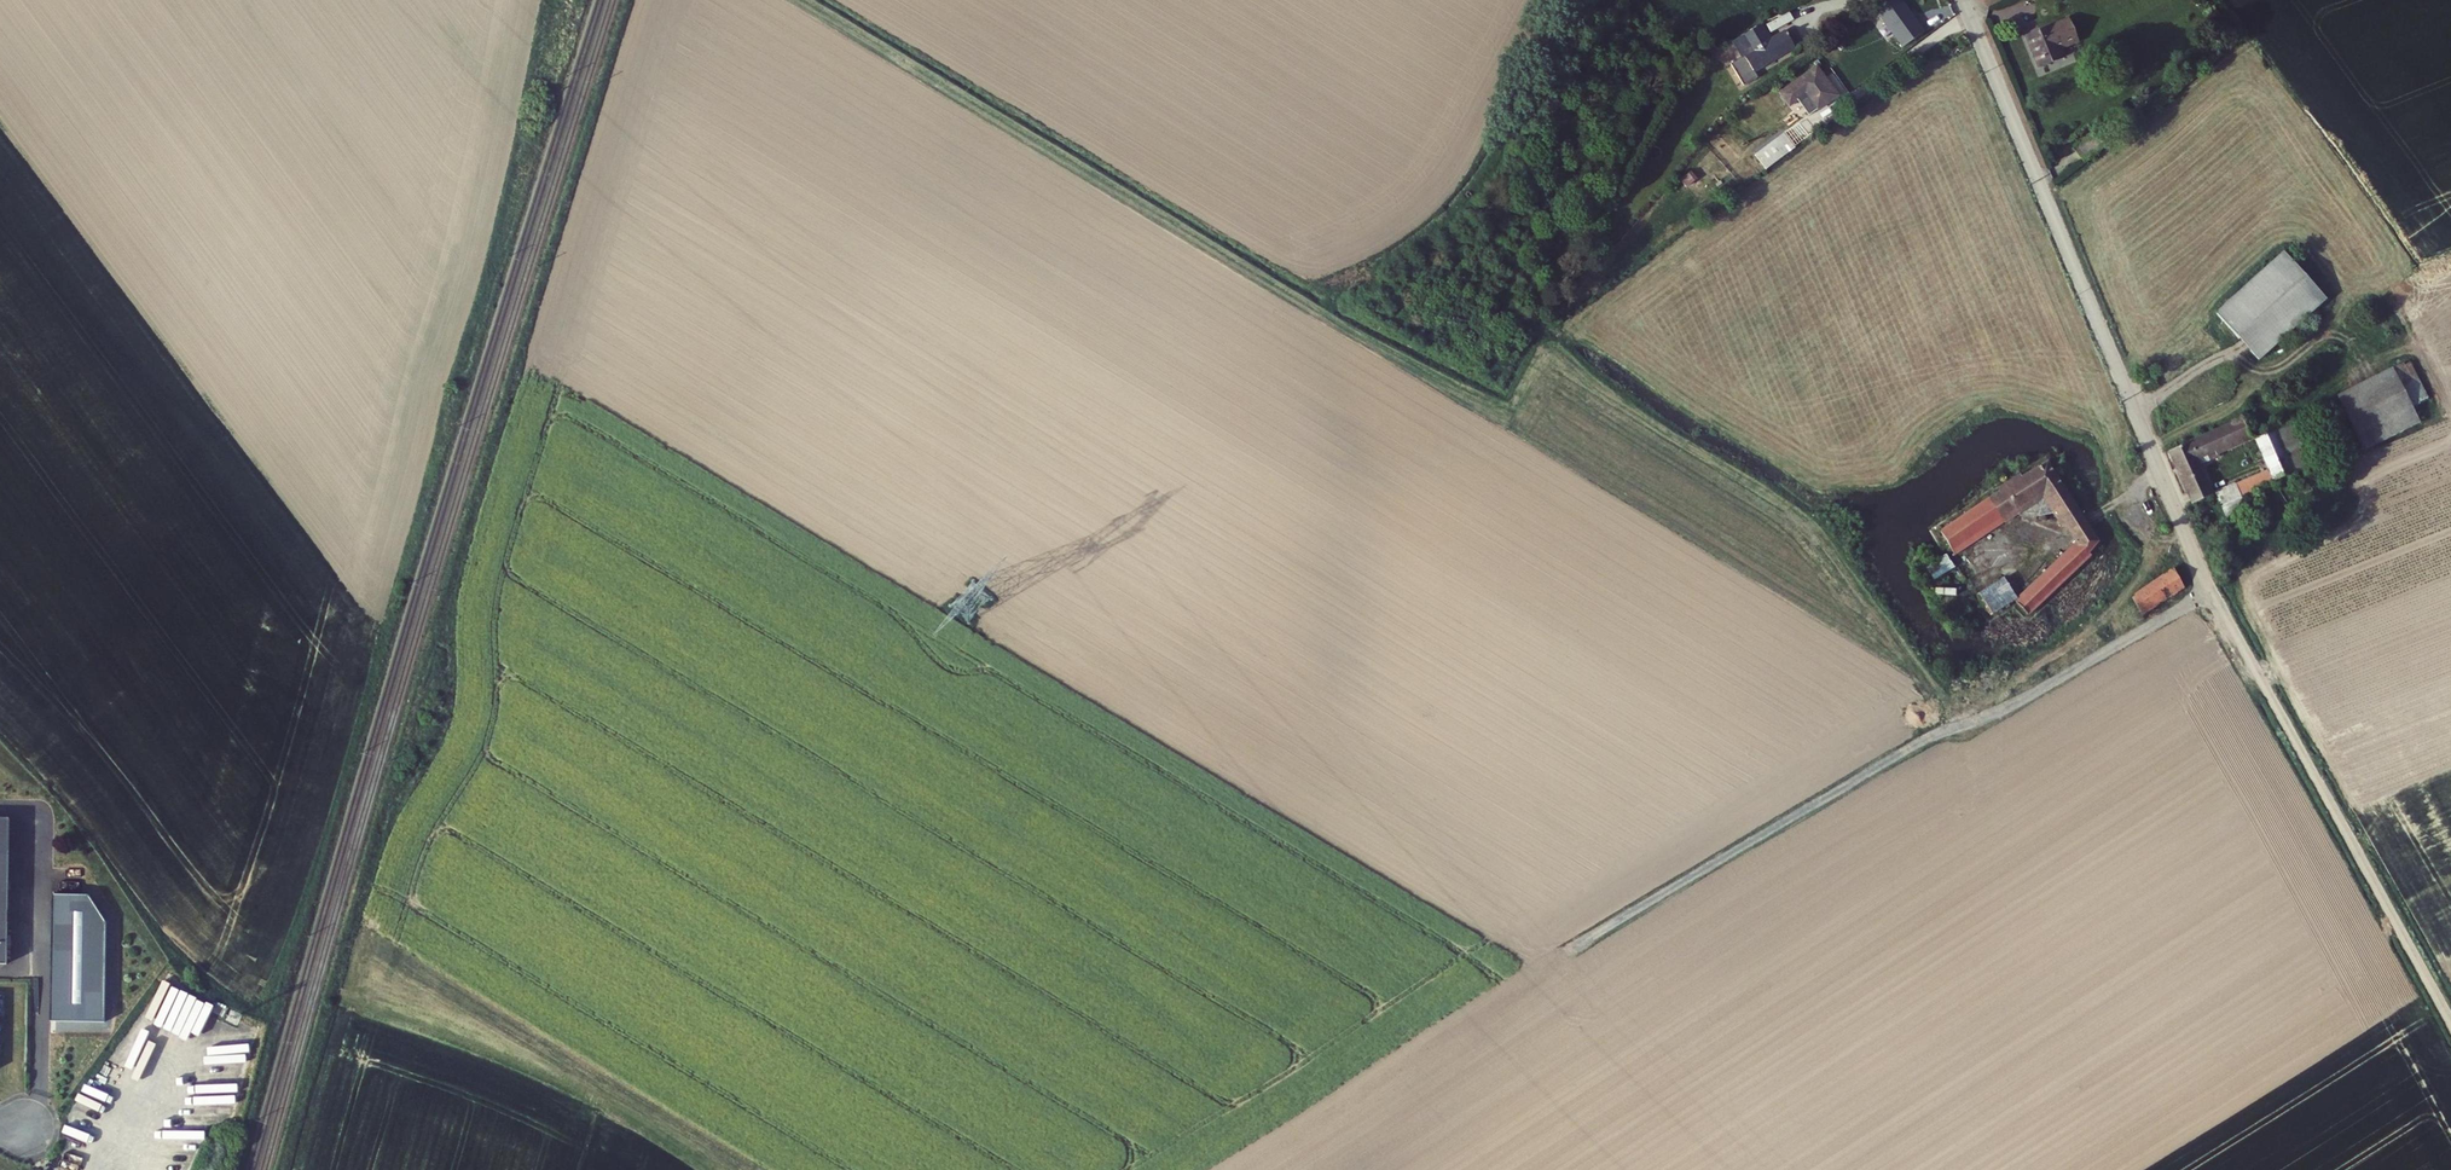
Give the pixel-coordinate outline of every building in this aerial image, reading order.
[(1897,1),(1888,7),(1895,19),(1905,13),(1897,1)] [(2068,24),(2026,42),(2039,73),(2065,62),(2061,53),(2077,47),(2068,24)] [(1733,42),(1742,57),(1745,55),(1754,71),(1794,47),(1784,32),(1770,40),(1761,25),(1733,42)] [(1834,96),(1816,68),(1779,92),(1787,104),(1804,93),(1814,109),(1834,96)] [(1760,144),(1772,161),(1780,154),(1779,152),(1792,142),(1785,132),(1771,142),(1769,139),(1760,144)] [(2328,300),(2285,252),(2216,313),(2260,361),(2328,300)] [(2429,400),(2409,360),(2338,395),(2365,450),(2420,423),(2413,408),(2429,400)] [(2149,373),(2143,376),(2147,385),(2154,382),(2149,373)] [(2244,419),(2168,452),(2193,505),(2209,498),(2194,464),(2252,438),(2244,419)] [(2242,497),(2297,473),(2304,470),(2314,466),(2294,422),(2258,438),(2272,470),(2217,494),(2229,521),(2249,512),(2242,497)] [(1956,563),(1976,596),(1974,599),(1976,601),(1978,600),(1983,607),(1981,610),(1986,614),(2012,598),(1997,576),(2002,568),(1986,545),(1981,548),(1976,542),(1982,537),(1981,534),(2041,496),(2075,545),(2015,601),(2025,615),(2085,561),(2083,556),(2096,544),(2044,465),(2012,487),(2008,484),(1998,491),(2000,494),(1937,534),(1940,537),(1937,540),(1941,545),(1943,544),(1947,549),(1944,552),(1947,555),(1949,553),(1953,560),(1951,562),(1953,565),(1956,563)] [(2304,470),(2297,473),(2306,495),(2314,491),(2304,470)] [(2182,589),(2170,572),(2130,600),(2142,617),(2182,589)] [(0,818),(0,965),(8,965),(11,818),(0,818)] [(90,895),(54,894),(52,1021),(106,1022),(108,922),(90,895)] [(160,986),(149,1008),(156,1012),(167,989),(160,986)]
